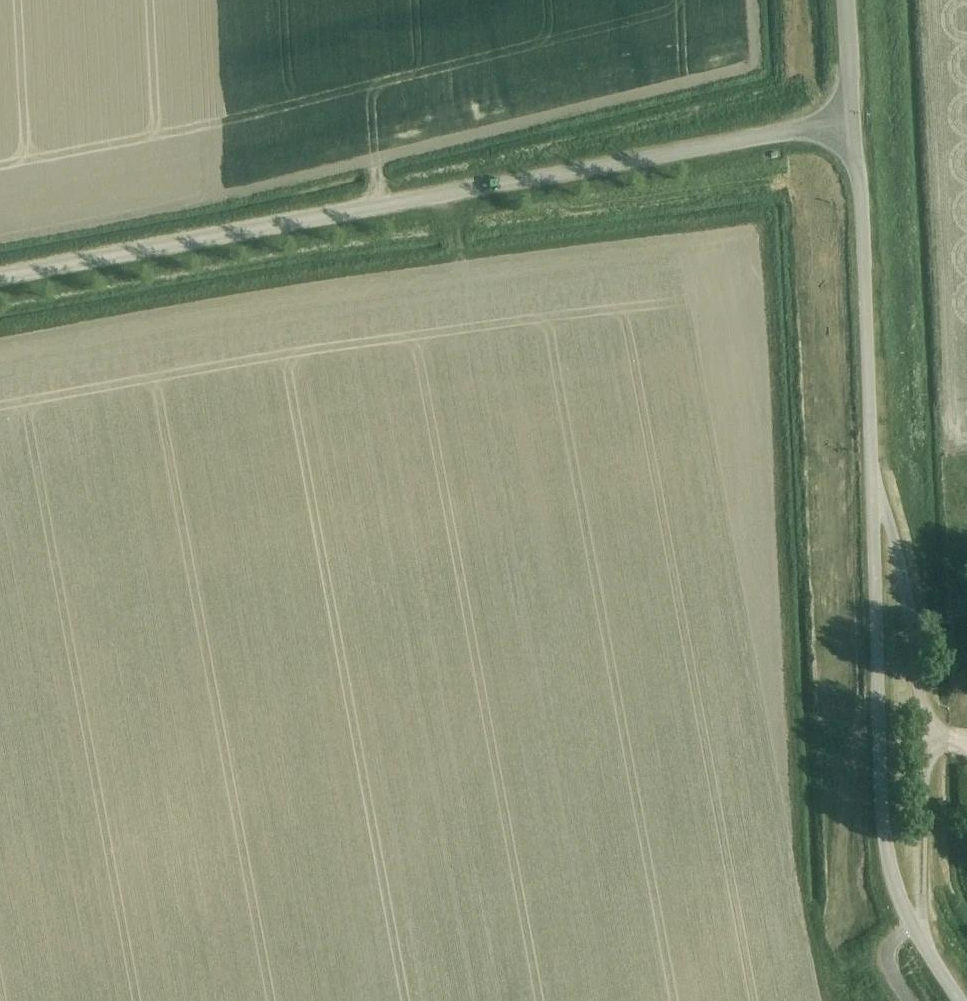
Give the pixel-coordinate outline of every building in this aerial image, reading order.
[(819,100),(819,84),(806,84),(806,100),(819,100)] [(792,208),(793,225),(806,222),(806,208),(792,208)]
